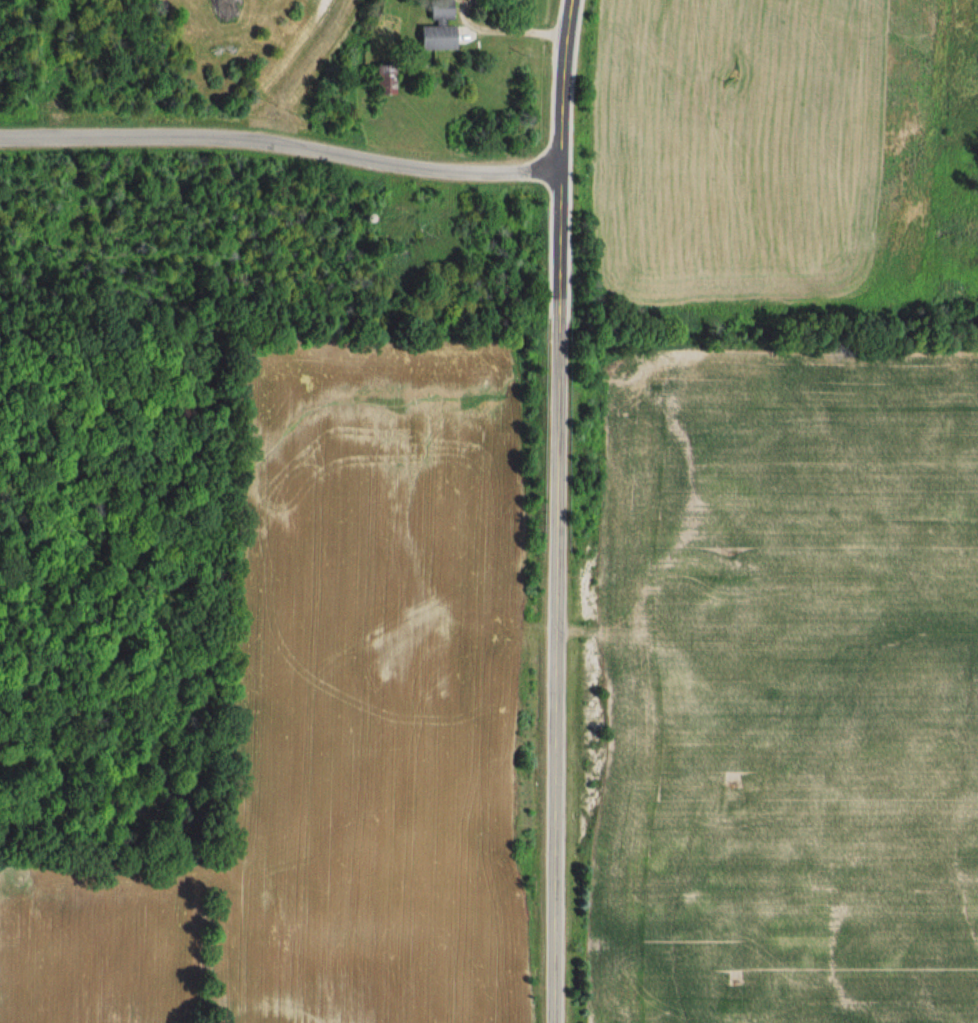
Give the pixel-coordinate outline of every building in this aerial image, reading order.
[(453,0),(431,0),(431,27),(419,27),(419,50),(453,50),(453,0)] [(374,95),(393,95),(393,65),(374,65),(374,95)]
